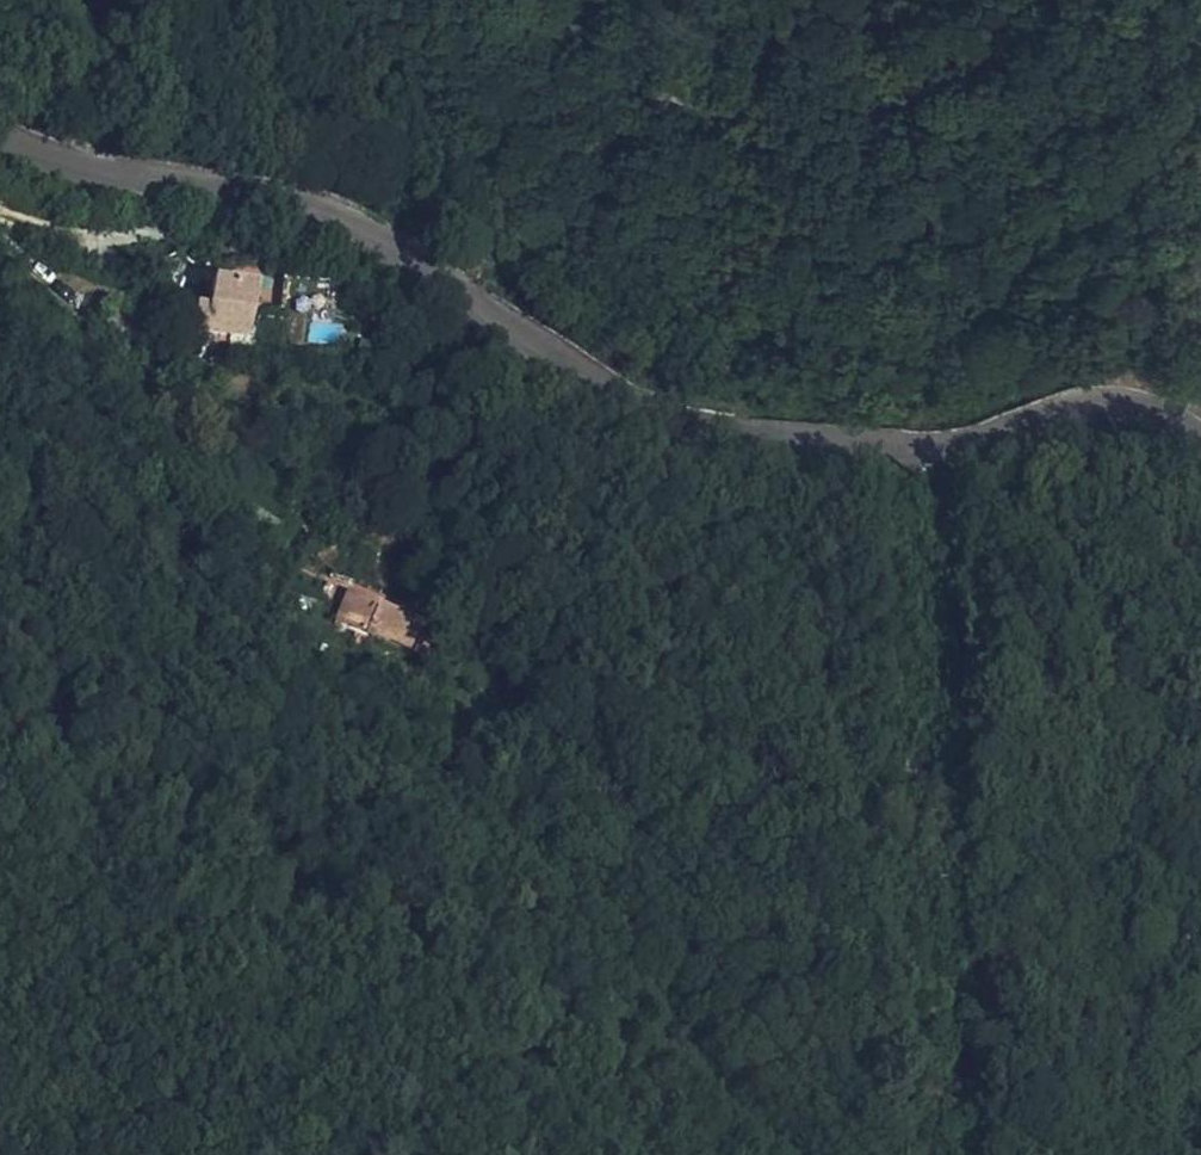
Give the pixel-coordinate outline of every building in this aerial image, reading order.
[(207,325),(254,331),(260,288),(212,282),(207,325)] [(351,595),(342,618),(412,644),(418,628),(409,625),(412,616),(351,595)] [(500,624),(511,625),(513,606),(502,605),(500,624)]
